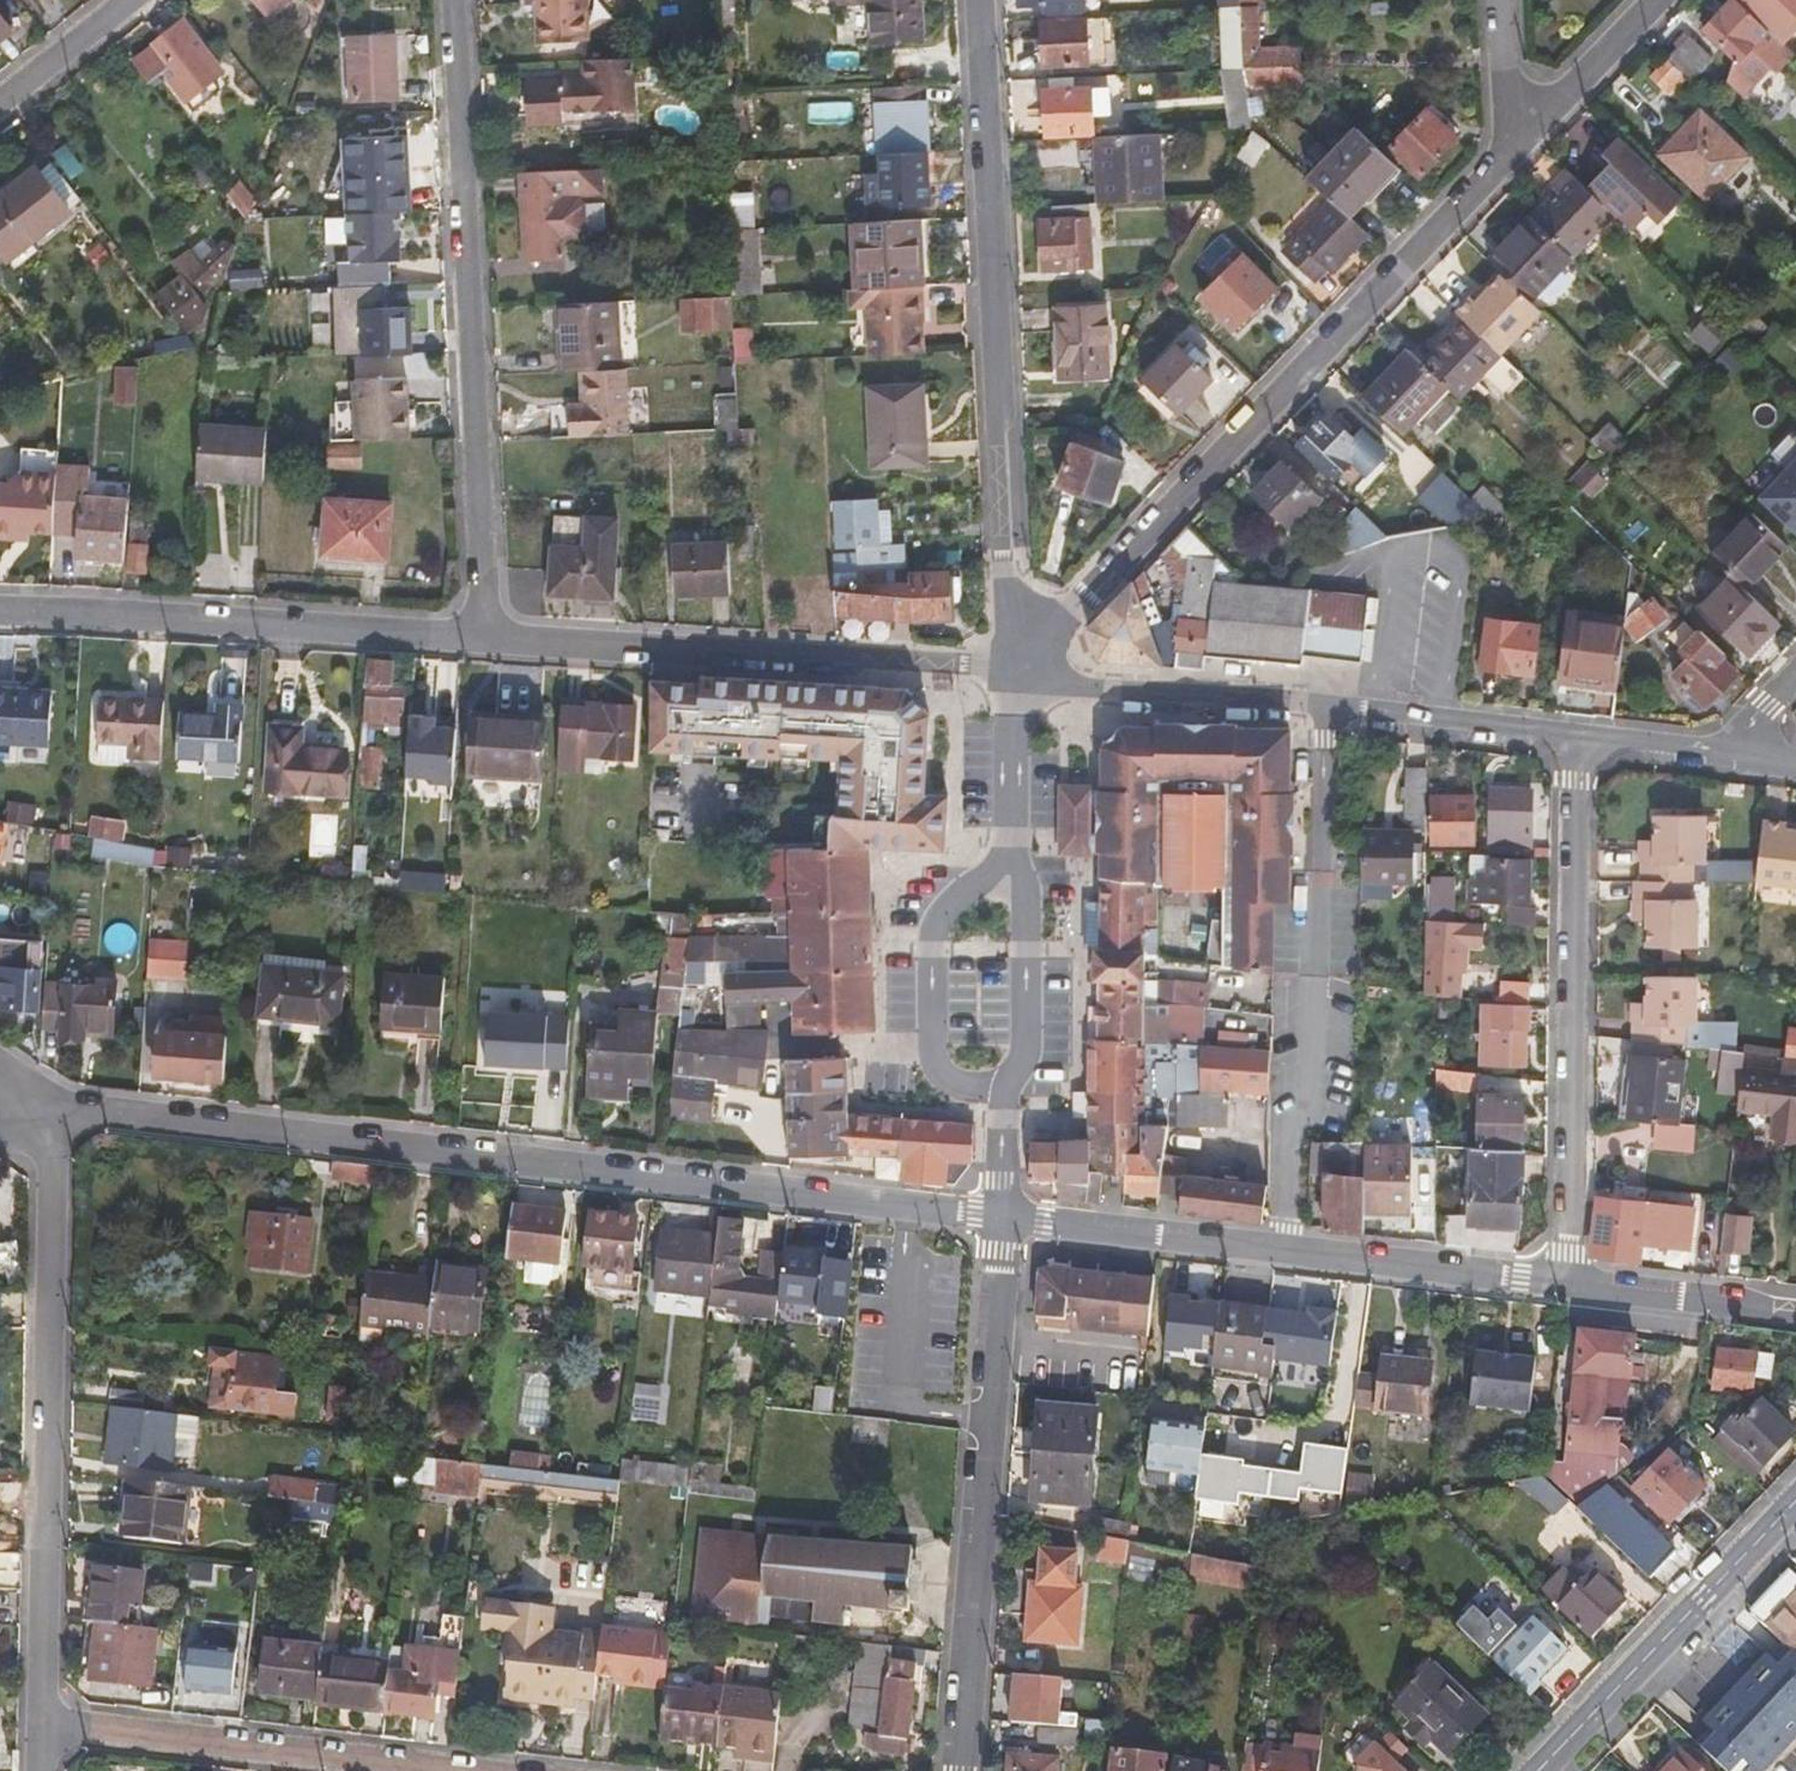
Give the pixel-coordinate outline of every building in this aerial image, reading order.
[(269,15),(289,0),(257,0),(269,15)] [(532,5),(538,7),(542,46),(592,44),(591,0),(532,0),(532,5)] [(846,4),(878,4),(879,43),(929,42),(926,0),(846,0),(846,4)] [(1022,3),(1046,2),(1046,16),(1086,15),(1085,0),(1022,0),(1022,3)] [(1739,56),(1738,58),(1732,77),(1747,91),(1774,63),(1781,70),(1795,55),(1795,50),(1784,38),(1771,26),(1752,7),(1744,0),(1734,0),(1708,26),(1739,56)] [(1771,26),(1784,38),(1795,26),(1795,6),(1790,0),(1758,0),(1752,7),(1771,26)] [(1243,16),(1245,50),(1246,68),(1293,66),(1304,65),(1303,49),(1263,50),(1262,6),(1257,6),(1243,7),(1243,16)] [(1231,8),(1232,16),(1243,16),(1243,7),(1231,8)] [(15,31),(0,13),(0,43),(15,31)] [(1046,20),(1048,63),(1092,61),(1091,17),(1046,20)] [(351,23),(356,102),(399,100),(394,20),(351,23)] [(177,26),(135,61),(151,81),(164,70),(199,110),(225,89),(219,80),(221,79),(177,26)] [(1673,56),(1684,66),(1699,80),(1720,58),(1694,34),(1673,56)] [(1234,50),(1234,68),(1246,68),(1245,50),(1234,50)] [(1673,56),(1657,73),(1667,85),(1684,66),(1673,56)] [(528,83),(531,124),(565,122),(567,108),(572,107),(578,112),(587,112),(594,106),(597,106),(598,112),(635,111),(633,60),(585,63),(586,80),(528,83)] [(1247,76),(1249,88),(1304,87),(1304,75),(1293,66),(1246,68),(1247,76)] [(1234,68),(1235,78),(1247,76),(1246,68),(1234,68)] [(1235,78),(1239,104),(1251,102),(1249,88),(1247,76),(1235,78)] [(1048,89),(1051,134),(1095,132),(1093,87),(1048,89)] [(881,91),(883,157),(886,157),(932,155),(929,89),(881,91)] [(728,99),(729,112),(747,111),(746,98),(728,99)] [(1435,102),(1394,146),(1424,176),(1464,132),(1435,102)] [(1697,108),(1659,147),(1665,154),(1703,115),(1697,108)] [(1665,154),(1713,198),(1753,155),(1707,111),(1703,115),(1665,154)] [(733,127),(733,143),(752,141),(752,127),(733,127)] [(1363,130),(1314,181),(1332,198),(1352,218),(1402,167),(1363,130)] [(1099,135),(1101,173),(1105,173),(1105,205),(1163,203),(1162,132),(1099,135)] [(352,140),(353,208),(412,208),(413,169),(408,168),(406,138),(352,140)] [(1605,166),(1589,182),(1619,211),(1645,237),(1678,204),(1613,140),(1596,157),(1605,166)] [(874,175),(876,209),(936,206),(932,155),(886,157),(886,174),(874,175)] [(41,170),(70,205),(80,197),(52,161),(41,170)] [(1561,192),(1547,207),(1537,217),(1573,252),(1576,255),(1619,211),(1589,182),(1572,165),(1553,184),(1561,192)] [(0,199),(0,247),(9,258),(72,209),(70,205),(41,170),(40,168),(0,199)] [(524,174),(530,263),(568,262),(568,245),(583,244),(587,239),(587,207),(579,202),(579,198),(607,197),(606,170),(524,174)] [(233,188),(250,207),(256,190),(241,172),(229,182),(233,188)] [(228,193),(245,216),(250,207),(233,188),(228,193)] [(1332,198),(1282,249),(1315,279),(1326,268),(1332,272),(1369,234),(1352,218),(1332,198)] [(1183,202),(1184,214),(1206,214),(1213,200),(1183,202)] [(1043,221),(1045,267),(1092,265),(1091,206),(1054,207),(1054,221),(1043,221)] [(717,212),(717,232),(732,231),(734,231),(732,211),(717,212)] [(1537,217),(1493,259),(1512,277),(1518,284),(1533,298),(1576,255),(1573,252),(1537,217)] [(858,225),(861,292),(929,288),(930,288),(926,222),(858,225)] [(735,224),(736,292),(763,291),(762,223),(735,224)] [(182,271),(158,290),(186,327),(202,315),(200,300),(193,289),(206,278),(213,288),(232,246),(223,237),(197,258),(187,246),(172,259),(182,271)] [(1243,253),(1200,299),(1239,336),(1282,290),(1243,253)] [(1512,277),(1469,320),(1507,357),(1550,315),(1533,298),(1518,284),(1512,277)] [(873,313),(874,358),(910,356),(930,355),(929,288),(861,292),(854,292),(853,313),(873,313)] [(684,299),(685,333),(739,331),(736,297),(684,299)] [(560,305),(564,372),(578,371),(584,371),(624,369),(619,302),(560,305)] [(365,310),(366,356),(413,354),(412,309),(365,310)] [(1060,313),(1063,383),(1111,381),(1111,348),(1115,348),(1115,331),(1109,330),(1109,312),(1060,313)] [(1469,320),(1427,363),(1451,386),(1459,394),(1481,372),(1505,395),(1526,374),(1507,357),(1469,320)] [(158,344),(160,354),(195,343),(190,336),(158,344)] [(1179,349),(1145,384),(1180,417),(1215,382),(1179,349)] [(1368,400),(1386,419),(1405,435),(1451,386),(1427,363),(1414,350),(1368,400)] [(114,368),(113,403),(131,404),(132,369),(114,368)] [(728,369),(732,420),(744,420),(741,368),(728,369)] [(548,405),(549,440),(592,437),(630,435),(629,369),(624,369),(584,371),(586,404),(579,404),(548,405)] [(355,377),(356,438),(413,437),(412,375),(355,377)] [(876,390),(880,470),(933,468),(927,387),(876,390)] [(221,408),(220,426),(268,427),(268,413),(246,412),(246,419),(226,418),(227,408),(221,408)] [(1304,441),(1339,476),(1368,446),(1331,412),(1304,441)] [(1614,421),(1595,440),(1608,453),(1626,433),(1614,421)] [(1792,465),(1766,492),(1795,521),(1795,423),(1773,446),(1792,465)] [(202,425),(199,477),(265,479),(268,427),(220,426),(202,425)] [(730,431),(732,451),(757,450),(755,430),(730,431)] [(1077,442),(1062,483),(1107,498),(1120,458),(1101,451),(1104,441),(1087,435),(1084,444),(1077,442)] [(364,465),(363,447),(330,449),(331,466),(364,465)] [(1259,489),(1296,526),(1324,496),(1287,460),(1259,489)] [(1593,462),(1574,482),(1582,491),(1602,471),(1593,462)] [(59,485),(57,535),(74,537),(74,531),(83,532),(81,560),(127,561),(129,500),(91,499),(84,498),(84,492),(91,492),(92,464),(77,463),(76,468),(59,467),(59,485)] [(1395,472),(1362,506),(1394,537),(1434,530),(1450,527),(1476,523),(1494,519),(1438,467),(1416,491),(1395,472)] [(59,485),(22,484),(9,496),(0,495),(0,551),(19,551),(19,543),(31,543),(56,544),(57,535),(59,485)] [(834,500),(837,546),(884,542),(881,509),(880,497),(834,500)] [(328,503),(324,556),(389,561),(394,508),(328,503)] [(1362,506),(1332,538),(1346,553),(1394,537),(1362,506)] [(881,509),(884,542),(895,542),(893,508),(881,509)] [(1756,511),(1715,555),(1735,575),(1748,587),(1789,543),(1756,511)] [(561,570),(560,595),(620,598),(624,519),(563,517),(561,570)] [(1178,597),(1177,605),(1186,607),(1179,669),(1205,671),(1208,657),(1298,667),(1300,658),(1308,658),(1316,590),(1254,584),(1193,524),(1164,555),(1178,597)] [(837,546),(838,583),(890,581),(890,568),(908,567),(907,541),(895,542),(884,542),(837,546)] [(149,572),(150,543),(129,542),(128,571),(149,572)] [(31,543),(19,543),(19,551),(31,552),(31,543)] [(673,548),(675,598),(731,595),(728,545),(673,548)] [(324,556),(324,566),(389,571),(389,561),(324,556)] [(1090,630),(1102,660),(1165,666),(1144,600),(1156,596),(1148,571),(1090,630)] [(1735,575),(1704,608),(1751,653),(1781,620),(1748,587),(1735,575)] [(894,581),(897,620),(917,621),(912,580),(894,581)] [(838,583),(839,615),(897,620),(894,581),(890,581),(838,583)] [(1316,590),(1308,658),(1360,665),(1368,596),(1316,590)] [(1654,600),(1634,618),(1632,629),(1646,643),(1653,636),(1650,632),(1667,613),(1654,600)] [(1575,615),(1565,683),(1586,686),(1587,675),(1620,681),(1624,656),(1627,621),(1575,615)] [(1489,617),(1484,666),(1535,672),(1541,625),(1489,617)] [(1697,655),(1679,675),(1711,707),(1741,674),(1728,659),(1732,654),(1708,631),(1691,649),(1697,655)] [(374,663),(369,727),(405,729),(408,692),(395,691),(397,664),(374,663)] [(842,759),(840,815),(834,816),(832,848),(868,846),(896,847),(922,848),(945,849),(947,794),(924,793),(928,713),(906,691),(704,674),(704,680),(690,679),(653,678),(653,754),(693,756),(782,759),(782,756),(842,759)] [(1587,675),(1586,686),(1619,690),(1620,681),(1587,675)] [(19,691),(20,684),(0,682),(0,688),(19,691)] [(2,762),(4,745),(49,749),(53,695),(19,691),(0,688),(0,762),(2,762)] [(107,699),(104,742),(108,743),(107,760),(134,764),(135,760),(164,763),(169,702),(107,699)] [(562,767),(586,769),(587,755),(610,757),(610,754),(635,756),(639,709),(586,704),(585,710),(567,709),(562,767)] [(186,714),(182,757),(247,762),(251,706),(225,705),(224,716),(186,714)] [(478,718),(472,806),(544,811),(550,722),(478,718)] [(415,719),(409,781),(454,783),(455,728),(439,727),(436,723),(415,719)] [(1107,741),(1106,793),(1106,824),(1104,850),(1105,854),(1105,867),(1167,865),(1214,865),(1234,865),(1239,866),(1289,867),(1292,727),(1240,726),(1240,721),(1158,720),(1158,723),(1123,722),(1107,741)] [(279,731),(275,791),(349,798),(352,756),(306,750),(307,733),(279,731)] [(371,754),(369,774),(374,774),(373,780),(383,781),(383,775),(389,775),(391,756),(371,754)] [(1410,770),(1409,812),(1428,813),(1430,790),(1430,770),(1410,770)] [(1448,779),(1447,791),(1473,792),(1473,780),(1448,779)] [(1495,786),(1494,846),(1534,847),(1536,787),(1495,786)] [(1067,790),(1065,852),(1092,852),(1093,790),(1067,790)] [(1433,814),(1434,838),(1453,838),(1473,838),(1473,792),(1447,791),(1430,790),(1428,813),(1433,814)] [(11,804),(8,818),(28,822),(30,808),(11,804)] [(1661,840),(1661,850),(1650,850),(1647,879),(1693,881),(1699,881),(1700,864),(1708,863),(1708,816),(1662,813),(1661,840)] [(1768,820),(1762,864),(1761,881),(1795,885),(1795,829),(1791,828),(1792,822),(1768,820)] [(105,823),(102,840),(111,842),(133,846),(136,829),(105,823)] [(1362,887),(1361,903),(1380,904),(1382,883),(1413,883),(1414,834),(1363,832),(1362,887)] [(1650,839),(1650,850),(1661,850),(1661,840),(1650,839)] [(111,842),(107,861),(156,871),(157,867),(158,851),(133,846),(111,842)] [(771,850),(769,900),(758,900),(757,893),(669,896),(668,901),(663,901),(662,858),(647,858),(645,916),(795,911),(871,909),(868,846),(832,848),(793,849),(771,850)] [(158,851),(157,867),(192,871),(194,850),(158,848),(158,851)] [(1487,873),(1487,860),(1487,855),(1469,855),(1469,873),(1481,873),(1487,873)] [(1474,900),(1532,902),(1534,861),(1487,860),(1487,873),(1481,873),(1481,879),(1475,879),(1474,900)] [(1700,864),(1699,881),(1761,883),(1761,881),(1762,864),(1708,863),(1700,864)] [(1167,865),(1105,867),(1105,877),(1149,879),(1159,879),(1159,885),(1227,882),(1227,884),(1238,886),(1239,866),(1234,865),(1214,865),(1167,865)] [(1291,900),(1289,867),(1239,866),(1238,886),(1255,888),(1278,892),(1277,899),(1291,900)] [(1433,916),(1452,917),(1453,875),(1434,875),(1433,916)] [(1105,877),(1104,903),(1146,904),(1145,925),(1158,927),(1159,885),(1148,884),(1149,879),(1105,877)] [(1642,879),(1641,911),(1642,911),(1654,912),(1654,923),(1654,927),(1675,929),(1673,945),(1700,946),(1701,899),(1692,899),(1693,881),(1647,879),(1642,879)] [(1212,914),(1208,964),(1237,967),(1238,886),(1227,884),(1224,914),(1212,914)] [(1238,886),(1237,967),(1276,972),(1277,899),(1278,892),(1238,886)] [(1088,902),(1087,946),(1099,946),(1103,946),(1103,903),(1088,902)] [(1103,903),(1103,946),(1146,947),(1147,950),(1158,951),(1158,927),(1145,925),(1146,904),(1104,903),(1103,903)] [(1501,925),(1531,929),(1532,912),(1502,908),(1501,925)] [(795,911),(794,934),(667,937),(667,972),(667,979),(679,979),(680,974),(688,974),(688,960),(797,957),(797,967),(873,965),(871,909),(795,911)] [(1642,911),(1641,921),(1654,923),(1654,912),(1642,911)] [(1427,933),(1426,992),(1438,993),(1456,994),(1457,967),(1463,967),(1463,944),(1480,944),(1480,922),(1452,917),(1433,916),(1430,915),(1429,933),(1427,933)] [(1654,927),(1653,944),(1673,945),(1675,929),(1654,927)] [(150,975),(189,977),(191,938),(151,936),(150,975)] [(43,940),(0,937),(0,1006),(39,1008),(43,940)] [(646,972),(667,972),(667,937),(647,938),(646,972)] [(1099,946),(1098,975),(1102,976),(1147,977),(1158,978),(1157,968),(1146,968),(1147,950),(1146,947),(1103,946),(1099,946)] [(266,955),(265,966),(323,969),(324,958),(266,955)] [(725,969),(724,1002),(757,1002),(757,994),(798,994),(798,1001),(874,999),(873,965),(797,967),(725,969)] [(265,966),(261,1015),(304,1018),(304,1014),(341,1016),(344,970),(323,969),(265,966)] [(385,973),(381,1019),(417,1023),(417,1029),(438,1030),(441,976),(385,973)] [(1102,976),(1101,998),(1146,999),(1147,977),(1102,976)] [(47,982),(44,1026),(61,1028),(61,1037),(67,1037),(66,1042),(75,1043),(76,1037),(83,1039),(87,1029),(89,1030),(88,1040),(110,1043),(115,978),(100,977),(99,987),(47,982)] [(1158,978),(1158,1000),(1171,1001),(1177,1002),(1177,980),(1158,978)] [(1651,1001),(1650,1015),(1636,1014),(1633,1039),(1688,1045),(1690,1027),(1698,1027),(1702,983),(1654,978),(1651,1001)] [(1177,980),(1177,1002),(1184,1003),(1213,1006),(1214,983),(1177,980)] [(1505,982),(1503,1000),(1534,1004),(1535,986),(1505,982)] [(1368,984),(1368,997),(1382,999),(1384,986),(1368,984)] [(1101,998),(1099,1039),(1160,1041),(1184,1042),(1184,1018),(1171,1017),(1145,1016),(1146,999),(1101,998)] [(1488,998),(1483,1066),(1525,1068),(1528,1030),(1532,1030),(1534,1004),(1503,1000),(1488,998)] [(798,1001),(799,1033),(846,1032),(876,1031),(874,999),(798,1001)] [(1158,1000),(1146,999),(1145,1016),(1171,1017),(1184,1018),(1184,1003),(1177,1002),(1171,1001),(1158,1000)] [(1639,999),(1636,1014),(1650,1015),(1651,1001),(1639,999)] [(724,1002),(723,1030),(757,1031),(757,1002),(724,1002)] [(586,1024),(581,1085),(609,1086),(610,1078),(625,1079),(646,1080),(651,1012),(614,1010),(613,1025),(586,1024)] [(666,1011),(665,1029),(678,1029),(678,1011),(666,1011)] [(194,1018),(193,1032),(231,1036),(232,1019),(194,1018)] [(488,1050),(484,1090),(524,1094),(527,1049),(529,1027),(485,1025),(482,1049),(488,1050)] [(536,1030),(529,1027),(527,1049),(531,1050),(535,1045),(536,1030)] [(162,1029),(158,1075),(228,1081),(231,1036),(193,1032),(162,1029)] [(665,1029),(663,1118),(704,1120),(706,1079),(755,1079),(756,1053),(757,1031),(723,1030),(678,1029),(665,1029)] [(757,1031),(756,1053),(768,1053),(769,1032),(757,1031)] [(1788,1047),(1745,1044),(1744,1052),(1795,1058),(1795,1031),(1790,1031),(1788,1047)] [(1089,1040),(1089,1090),(1157,1094),(1158,1119),(1171,1119),(1185,1120),(1241,1123),(1244,1093),(1273,1094),(1274,1049),(1184,1042),(1160,1041),(1099,1039),(1089,1040)] [(1707,1067),(1719,1069),(1717,1090),(1739,1092),(1742,1069),(1744,1052),(1708,1047),(1707,1067)] [(768,1053),(756,1053),(755,1079),(767,1079),(768,1053)] [(1628,1054),(1621,1115),(1677,1122),(1684,1061),(1628,1054)] [(789,1059),(790,1091),(849,1092),(847,1059),(789,1059)] [(1437,1069),(1437,1084),(1473,1088),(1475,1074),(1437,1069)] [(1737,1109),(1772,1113),(1771,1133),(1795,1136),(1795,1075),(1742,1069),(1739,1092),(1737,1109)] [(581,1085),(581,1095),(624,1098),(625,1079),(610,1078),(609,1086),(581,1085)] [(1089,1090),(1090,1116),(1129,1118),(1144,1119),(1158,1119),(1157,1094),(1089,1090)] [(790,1091),(792,1154),(849,1152),(881,1156),(880,1177),(903,1180),(904,1158),(907,1120),(850,1115),(849,1092),(790,1091)] [(1484,1095),(1484,1146),(1525,1147),(1525,1097),(1484,1095)] [(1414,1112),(1414,1143),(1430,1144),(1431,1113),(1414,1112)] [(1090,1116),(1089,1138),(1091,1165),(1114,1167),(1113,1172),(1113,1174),(1121,1175),(1122,1173),(1122,1168),(1127,1168),(1127,1158),(1128,1149),(1129,1118),(1090,1116)] [(1129,1118),(1128,1149),(1143,1149),(1144,1119),(1129,1118)] [(1127,1158),(1127,1168),(1127,1174),(1126,1186),(1159,1190),(1159,1173),(1156,1136),(1158,1119),(1144,1119),(1143,1149),(1128,1149),(1127,1158)] [(1158,1119),(1156,1136),(1159,1173),(1164,1174),(1166,1157),(1171,1119),(1158,1119)] [(907,1120),(904,1158),(903,1180),(942,1185),(943,1181),(960,1183),(972,1167),(973,1125),(960,1124),(907,1120)] [(1658,1124),(1655,1148),(1695,1153),(1697,1128),(1658,1124)] [(1063,1137),(1061,1178),(1061,1196),(1079,1198),(1078,1202),(1098,1204),(1104,1171),(1113,1172),(1114,1167),(1091,1165),(1089,1138),(1063,1137)] [(1313,1142),(1311,1174),(1323,1175),(1323,1170),(1330,1170),(1330,1155),(1350,1156),(1350,1142),(1313,1142)] [(1365,1212),(1365,1221),(1392,1221),(1392,1214),(1411,1214),(1412,1148),(1366,1147),(1365,1179),(1365,1189),(1365,1212)] [(1469,1148),(1467,1174),(1474,1176),(1471,1225),(1522,1230),(1526,1154),(1469,1148)] [(1329,1188),(1328,1227),(1365,1232),(1365,1221),(1365,1212),(1365,1189),(1365,1179),(1351,1178),(1352,1156),(1350,1156),(1330,1155),(1330,1170),(1323,1170),(1323,1175),(1324,1187),(1329,1188)] [(1166,1157),(1164,1174),(1180,1176),(1185,1177),(1189,1177),(1189,1160),(1166,1157)] [(336,1161),(334,1181),(379,1186),(383,1167),(336,1161)] [(1162,1174),(1162,1190),(1179,1192),(1180,1176),(1164,1174),(1162,1174)] [(1061,1178),(1033,1176),(1033,1184),(1045,1198),(1061,1200),(1061,1196),(1061,1178)] [(1185,1177),(1184,1214),(1196,1216),(1266,1222),(1267,1211),(1269,1187),(1189,1177),(1185,1177)] [(1599,1199),(1594,1245),(1610,1262),(1639,1262),(1641,1244),(1690,1247),(1693,1208),(1646,1203),(1647,1187),(1611,1183),(1609,1200),(1599,1199)] [(513,1205),(507,1255),(528,1258),(525,1279),(552,1283),(554,1269),(559,1270),(566,1212),(513,1205)] [(592,1215),(585,1267),(576,1267),(574,1284),(641,1292),(643,1274),(632,1273),(639,1220),(592,1215)] [(718,1236),(711,1299),(711,1302),(757,1309),(756,1314),(776,1318),(778,1302),(784,1253),(765,1251),(759,1283),(744,1281),(737,1272),(742,1224),(720,1221),(718,1236)] [(1724,1226),(1718,1277),(1724,1277),(1728,1252),(1744,1253),(1747,1228),(1724,1226)] [(249,1260),(253,1261),(251,1278),(281,1282),(281,1289),(288,1290),(289,1283),(308,1285),(314,1234),(253,1227),(249,1260)] [(666,1230),(658,1293),(683,1296),(711,1299),(718,1236),(666,1230)] [(849,1317),(854,1276),(825,1271),(827,1257),(784,1251),(784,1253),(778,1302),(821,1308),(820,1315),(849,1317)] [(438,1262),(437,1270),(463,1274),(464,1266),(438,1262)] [(1042,1277),(1039,1323),(1039,1329),(1071,1332),(1072,1326),(1075,1265),(1055,1265),(1042,1277)] [(1075,1265),(1072,1326),(1119,1330),(1121,1299),(1123,1270),(1075,1265)] [(437,1270),(430,1324),(477,1330),(485,1269),(464,1266),(463,1274),(437,1270)] [(369,1273),(363,1323),(428,1333),(430,1324),(437,1270),(420,1269),(418,1280),(369,1273)] [(1157,1275),(1123,1270),(1121,1299),(1119,1330),(1143,1333),(1141,1347),(1150,1348),(1157,1275)] [(1174,1290),(1166,1347),(1186,1349),(1187,1343),(1216,1347),(1222,1296),(1174,1290)] [(658,1293),(656,1306),(681,1310),(683,1296),(658,1293)] [(1216,1347),(1213,1369),(1272,1377),(1274,1360),(1277,1339),(1269,1338),(1274,1303),(1271,1303),(1222,1296),(1216,1347)] [(1274,1303),(1269,1338),(1277,1339),(1274,1360),(1330,1367),(1338,1307),(1311,1303),(1310,1308),(1274,1303)] [(322,1318),(318,1349),(339,1352),(344,1320),(322,1318)] [(1581,1333),(1567,1451),(1614,1456),(1616,1443),(1619,1420),(1601,1418),(1605,1376),(1629,1378),(1635,1339),(1581,1333)] [(1719,1351),(1715,1389),(1752,1394),(1757,1355),(1719,1351)] [(1478,1353),(1474,1384),(1497,1386),(1501,1355),(1478,1353)] [(1474,1384),(1472,1403),(1528,1410),(1535,1359),(1501,1355),(1497,1386),(1474,1384)] [(1359,1376),(1355,1408),(1423,1415),(1429,1365),(1383,1360),(1380,1378),(1359,1376)] [(234,1362),(228,1408),(273,1414),(278,1368),(234,1362)] [(721,1363),(718,1391),(744,1394),(748,1366),(721,1363)] [(1605,1376),(1601,1418),(1619,1420),(1624,1421),(1629,1378),(1605,1376)] [(637,1379),(633,1415),(646,1417),(648,1406),(654,1406),(657,1382),(637,1379)] [(107,1388),(105,1406),(115,1407),(139,1410),(141,1393),(107,1388)] [(1736,1415),(1720,1432),(1723,1435),(1735,1448),(1738,1445),(1751,1459),(1759,1466),(1788,1434),(1756,1404),(1742,1419),(1736,1415)] [(115,1407),(109,1463),(134,1466),(169,1471),(176,1415),(139,1410),(115,1407)] [(1040,1409),(1036,1452),(1097,1458),(1101,1414),(1040,1409)] [(1156,1424),(1151,1467),(1199,1473),(1202,1450),(1204,1430),(1156,1424)] [(1714,1445),(1740,1470),(1751,1459),(1738,1445),(1735,1448),(1723,1435),(1714,1445)] [(1547,1474),(1576,1501),(1634,1459),(1623,1445),(1616,1443),(1614,1456),(1612,1471),(1565,1466),(1548,1464),(1547,1474)] [(1348,1451),(1305,1445),(1301,1471),(1243,1463),(1244,1456),(1202,1450),(1199,1473),(1196,1495),(1241,1501),(1242,1489),(1300,1497),(1302,1485),(1342,1491),(1348,1451)] [(511,1451),(509,1466),(534,1469),(540,1470),(542,1454),(511,1451)] [(1567,1451),(1565,1466),(1612,1471),(1614,1456),(1567,1451)] [(1036,1452),(1033,1505),(1093,1509),(1097,1458),(1036,1452)] [(1632,1490),(1665,1522),(1700,1486),(1666,1455),(1632,1490)] [(441,1459),(437,1490),(479,1495),(480,1485),(482,1464),(441,1459)] [(623,1461),(620,1479),(634,1481),(636,1462),(623,1461)] [(577,1462),(575,1474),(594,1476),(595,1464),(577,1462)] [(636,1462),(634,1481),(689,1487),(690,1479),(691,1469),(636,1462)] [(532,1490),(534,1469),(509,1466),(506,1466),(482,1464),(480,1485),(532,1490)] [(534,1469),(532,1490),(595,1497),(598,1476),(594,1476),(575,1474),(557,1472),(540,1470),(534,1469)] [(1521,1478),(1553,1510),(1566,1499),(1542,1475),(1521,1478)] [(598,1476),(595,1497),(617,1500),(620,1479),(598,1476)] [(275,1477),(273,1494),(315,1499),(317,1482),(275,1477)] [(689,1487),(689,1489),(754,1497),(755,1487),(690,1479),(689,1487)] [(132,1481),(126,1538),(180,1543),(187,1486),(132,1481)] [(1581,1505),(1653,1576),(1678,1551),(1610,1484),(1581,1505)] [(748,1532),(704,1527),(702,1539),(747,1544),(748,1532)] [(773,1535),(798,1538),(799,1531),(767,1527),(766,1535),(773,1535)] [(773,1535),(766,1535),(748,1532),(747,1544),(702,1539),(692,1621),(767,1630),(768,1615),(771,1594),(764,1592),(762,1586),(761,1580),(760,1574),(760,1568),(761,1562),(762,1555),(765,1549),(769,1541),(773,1535)] [(760,1568),(760,1574),(761,1580),(762,1586),(764,1592),(771,1594),(768,1615),(845,1623),(848,1605),(906,1611),(908,1596),(901,1595),(905,1566),(911,1566),(912,1551),(798,1538),(773,1535),(769,1541),(765,1549),(762,1555),(761,1562),(760,1568)] [(1104,1538),(1100,1559),(1126,1565),(1128,1542),(1104,1538)] [(1128,1542),(1126,1565),(1158,1571),(1162,1550),(1128,1542)] [(1027,1641),(1081,1645),(1086,1588),(1078,1587),(1081,1548),(1044,1545),(1041,1584),(1032,1583),(1027,1641)] [(1162,1550),(1158,1571),(1190,1579),(1193,1556),(1188,1555),(1162,1550)] [(20,1592),(20,1553),(0,1552),(0,1592),(20,1592)] [(1193,1556),(1190,1579),(1250,1591),(1253,1569),(1193,1556)] [(96,1587),(91,1622),(98,1623),(138,1628),(145,1572),(98,1567),(96,1587)] [(1789,1647),(1795,1654),(1795,1576),(1788,1568),(1748,1607),(1789,1647)] [(1542,1592),(1589,1637),(1622,1604),(1588,1571),(1576,1584),(1561,1570),(1542,1592)] [(86,1585),(81,1621),(91,1622),(96,1587),(86,1585)] [(598,1663),(601,1637),(564,1633),(567,1609),(515,1603),(505,1699),(538,1702),(539,1693),(576,1698),(594,1700),(597,1678),(598,1663)] [(1462,1633),(1508,1677),(1527,1694),(1538,1683),(1534,1678),(1559,1651),(1529,1622),(1517,1633),(1508,1625),(1490,1643),(1471,1625),(1462,1633)] [(98,1623),(91,1681),(108,1683),(149,1687),(157,1630),(138,1628),(98,1623)] [(598,1663),(597,1678),(629,1681),(629,1688),(650,1690),(656,1636),(602,1631),(601,1637),(598,1663)] [(656,1636),(650,1690),(664,1692),(665,1686),(671,1637),(656,1636)] [(265,1639),(258,1691),(318,1699),(323,1656),(324,1645),(265,1639)] [(389,1663),(383,1711),(433,1716),(436,1698),(455,1700),(462,1642),(440,1639),(437,1651),(391,1646),(389,1663)] [(853,1640),(843,1724),(864,1727),(875,1728),(874,1734),(863,1732),(858,1732),(857,1739),(863,1749),(903,1753),(914,1665),(921,1666),(923,1647),(853,1640)] [(191,1641),(184,1688),(231,1693),(238,1646),(191,1641)] [(1736,1687),(1790,1738),(1795,1732),(1795,1654),(1789,1647),(1774,1662),(1770,1659),(1753,1677),(1749,1674),(1736,1687)] [(323,1656),(318,1699),(317,1701),(383,1711),(389,1663),(323,1656)] [(1396,1706),(1413,1722),(1406,1730),(1423,1747),(1430,1740),(1447,1755),(1483,1716),(1432,1668),(1396,1706)] [(1015,1673),(1012,1720),(1042,1723),(1078,1725),(1079,1713),(1064,1712),(1067,1677),(1015,1673)] [(664,1692),(659,1740),(717,1748),(724,1686),(692,1682),(691,1690),(665,1686),(664,1692)] [(724,1686),(717,1748),(742,1751),(741,1759),(774,1763),(782,1692),(724,1686)] [(1697,1742),(1729,1770),(1768,1770),(1781,1757),(1776,1752),(1790,1738),(1736,1687),(1722,1702),(1725,1706),(1708,1723),(1712,1728),(1697,1742)] [(539,1693),(538,1702),(575,1707),(576,1698),(539,1693)] [(1042,1723),(1041,1741),(1077,1743),(1078,1725),(1042,1723)] [(1374,1747),(1389,1763),(1404,1748),(1388,1733),(1374,1747)] [(1260,1770),(1317,1770),(1322,1737),(1297,1734),(1295,1746),(1264,1743),(1260,1770)] [(1361,1735),(1340,1757),(1350,1767),(1371,1745),(1361,1735)] [(1264,1743),(1245,1740),(1242,1770),(1260,1770),(1264,1743)] [(1389,1763),(1374,1747),(1371,1745),(1350,1767),(1354,1770),(1397,1770),(1389,1763)] [(1113,1770),(1162,1770),(1164,1755),(1116,1749),(1113,1770)] [(1661,1770),(1705,1770),(1683,1749),(1661,1770)] [(1007,1770),(1056,1770),(1058,1758),(1009,1754),(1007,1770)] [(1173,1770),(1225,1770),(1225,1767),(1219,1766),(1221,1759),(1208,1757),(1207,1764),(1175,1758),(1173,1770)]
